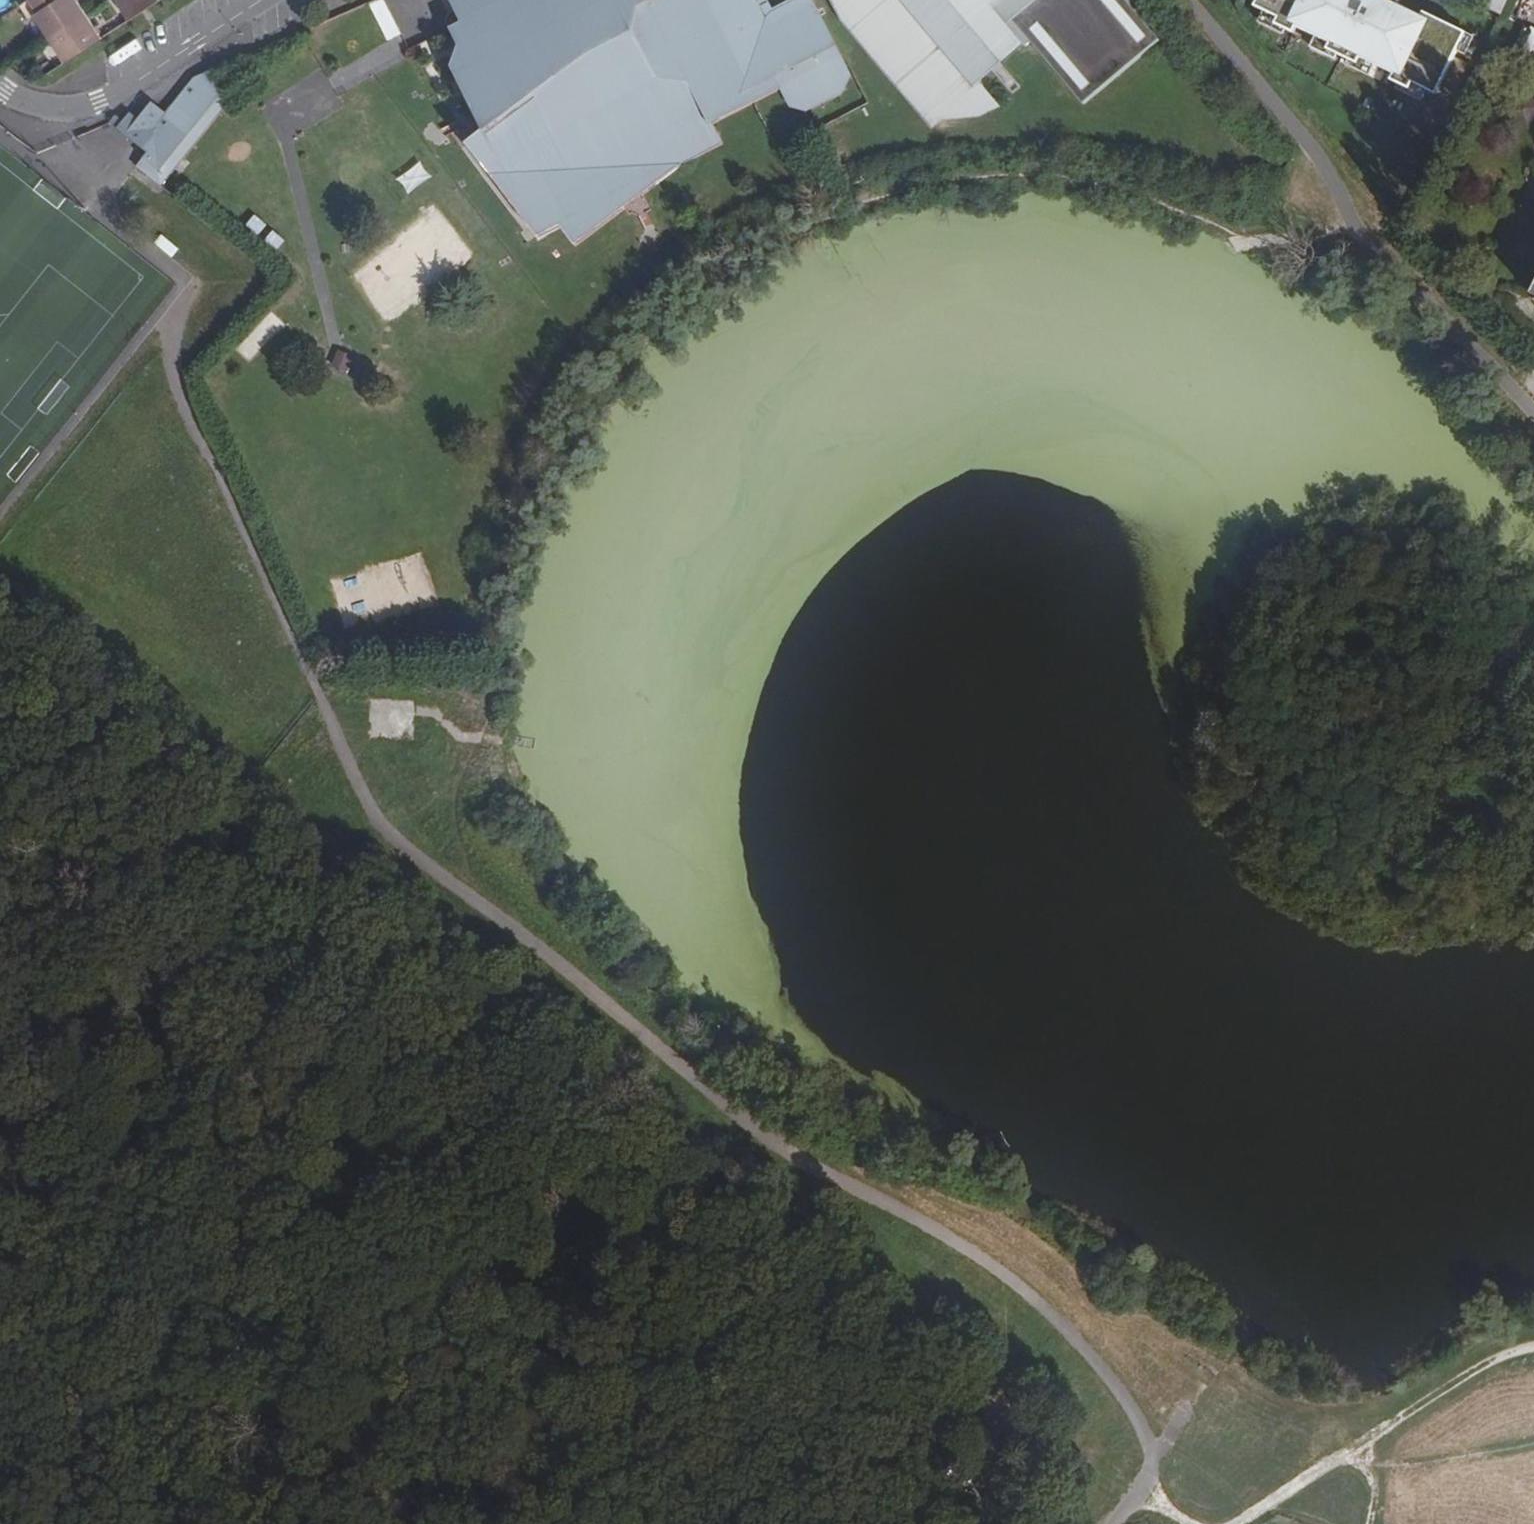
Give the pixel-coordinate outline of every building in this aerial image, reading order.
[(20,5),(28,18),(34,15),(49,38),(85,14),(76,0),(27,0),(23,3),(20,5)] [(141,13),(133,0),(115,0),(128,20),(141,13)] [(160,0),(142,0),(147,8),(160,0)] [(369,3),(388,40),(400,34),(383,0),(376,0),(369,3)] [(457,22),(448,27),(457,46),(449,67),(483,129),(465,144),(538,238),(560,227),(574,246),(681,167),(722,144),(712,124),(779,90),(784,99),(799,92),(808,110),(842,94),(832,75),(847,68),(812,0),(790,0),(772,9),(767,0),(447,0),(457,22)] [(839,5),(932,120),(938,117),(978,114),(991,102),(968,74),(1014,35),(1024,47),(1030,42),(1084,105),(1159,41),(1133,10),(1147,0),(836,0),(839,5)] [(1253,7),(1276,18),(1273,25),(1293,35),(1296,28),(1328,44),(1325,50),(1357,65),(1360,59),(1392,75),(1389,81),(1409,91),(1412,85),(1435,96),(1466,34),(1423,13),(1418,23),(1394,12),(1400,0),(1256,0),(1253,7)] [(85,14),(49,38),(65,62),(101,39),(85,14)] [(125,120),(117,129),(148,154),(136,168),(161,188),(231,99),(216,88),(210,71),(193,78),(165,112),(151,102),(138,119),(131,113),(125,120)] [(115,113),(91,141),(94,156),(126,182),(136,168),(148,154),(117,129),(125,120),(115,113)] [(410,193),(434,177),(424,162),(400,178),(410,193)] [(389,310),(417,280),(387,253),(360,282),(389,310)]
